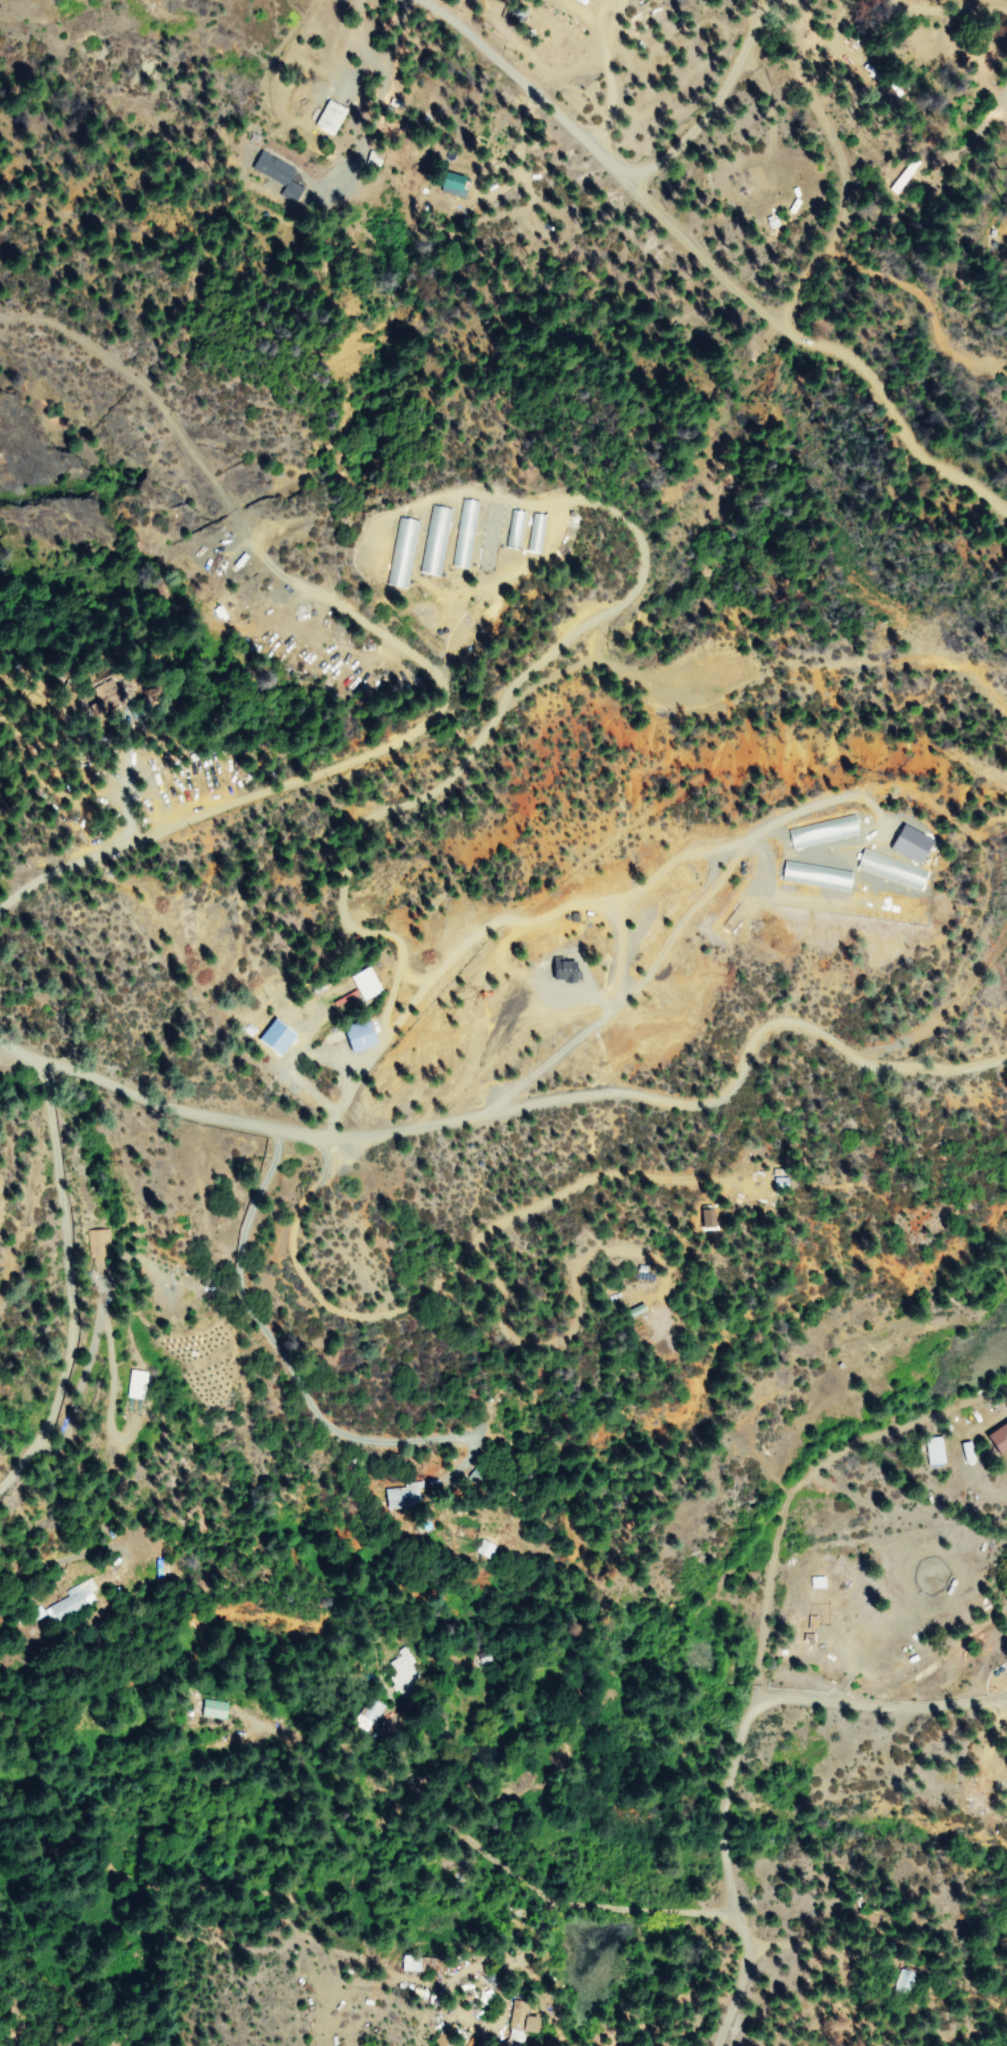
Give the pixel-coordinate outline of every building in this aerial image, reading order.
[(332,135),(344,109),(324,99),(311,125),(332,135)] [(276,196),(292,203),(300,186),(286,180),(292,168),(256,151),(248,169),(281,184),(276,196)] [(463,190),(456,187),(460,177),(441,171),(435,189),(460,198),(463,190)] [(450,566),(467,568),(475,500),(459,498),(450,566)] [(477,570),(493,572),(500,504),(484,503),(477,570)] [(427,514),(417,572),(438,576),(450,509),(437,506),(435,516),(427,514)] [(417,520),(396,517),(384,584),(405,588),(417,520)] [(855,835),(851,814),(784,829),(789,850),(855,835)] [(885,848),(916,864),(929,839),(898,823),(885,848)] [(860,847),(853,867),(917,890),(924,870),(860,847)] [(849,870),(781,860),(778,881),(846,891),(849,870)] [(549,982),(571,981),(570,962),(562,962),(561,957),(548,957),(549,982)] [(346,976),(359,1001),(379,991),(365,966),(346,976)] [(363,1021),(337,1028),(343,1053),(370,1046),(363,1021)] [(697,1208),(697,1228),(709,1227),(709,1207),(697,1208)] [(107,1256),(106,1229),(87,1229),(88,1257),(107,1256)] [(145,1371),(128,1370),(125,1397),(143,1399),(145,1371)] [(1006,1446),(1006,1418),(981,1434),(993,1455),(1006,1446)] [(923,1437),(925,1464),(941,1463),(939,1436),(923,1437)] [(383,1488),(383,1506),(422,1505),(421,1482),(403,1483),(403,1488),(383,1488)] [(477,1526),(456,1523),(454,1537),(475,1540),(477,1526)] [(473,1552),(488,1558),(494,1545),(479,1538),(473,1552)] [(822,1576),(807,1576),(807,1588),(822,1587),(822,1576)] [(62,1589),(66,1597),(43,1606),(50,1621),(95,1602),(90,1590),(94,1589),(89,1578),(62,1589)] [(386,1677),(396,1692),(416,1679),(409,1668),(416,1663),(407,1650),(387,1662),(394,1672),(386,1677)] [(381,1704),(366,1697),(353,1724),(369,1731),(381,1704)] [(226,1702),(203,1698),(200,1715),(223,1719),(226,1702)] [(397,1970),(415,1971),(416,1962),(398,1962),(397,1970)] [(882,1988),(896,1993),(904,1975),(890,1969),(882,1988)] [(523,2033),(534,2033),(535,2016),(524,2015),(524,2001),(509,2001),(507,2041),(523,2042),(523,2033)]
